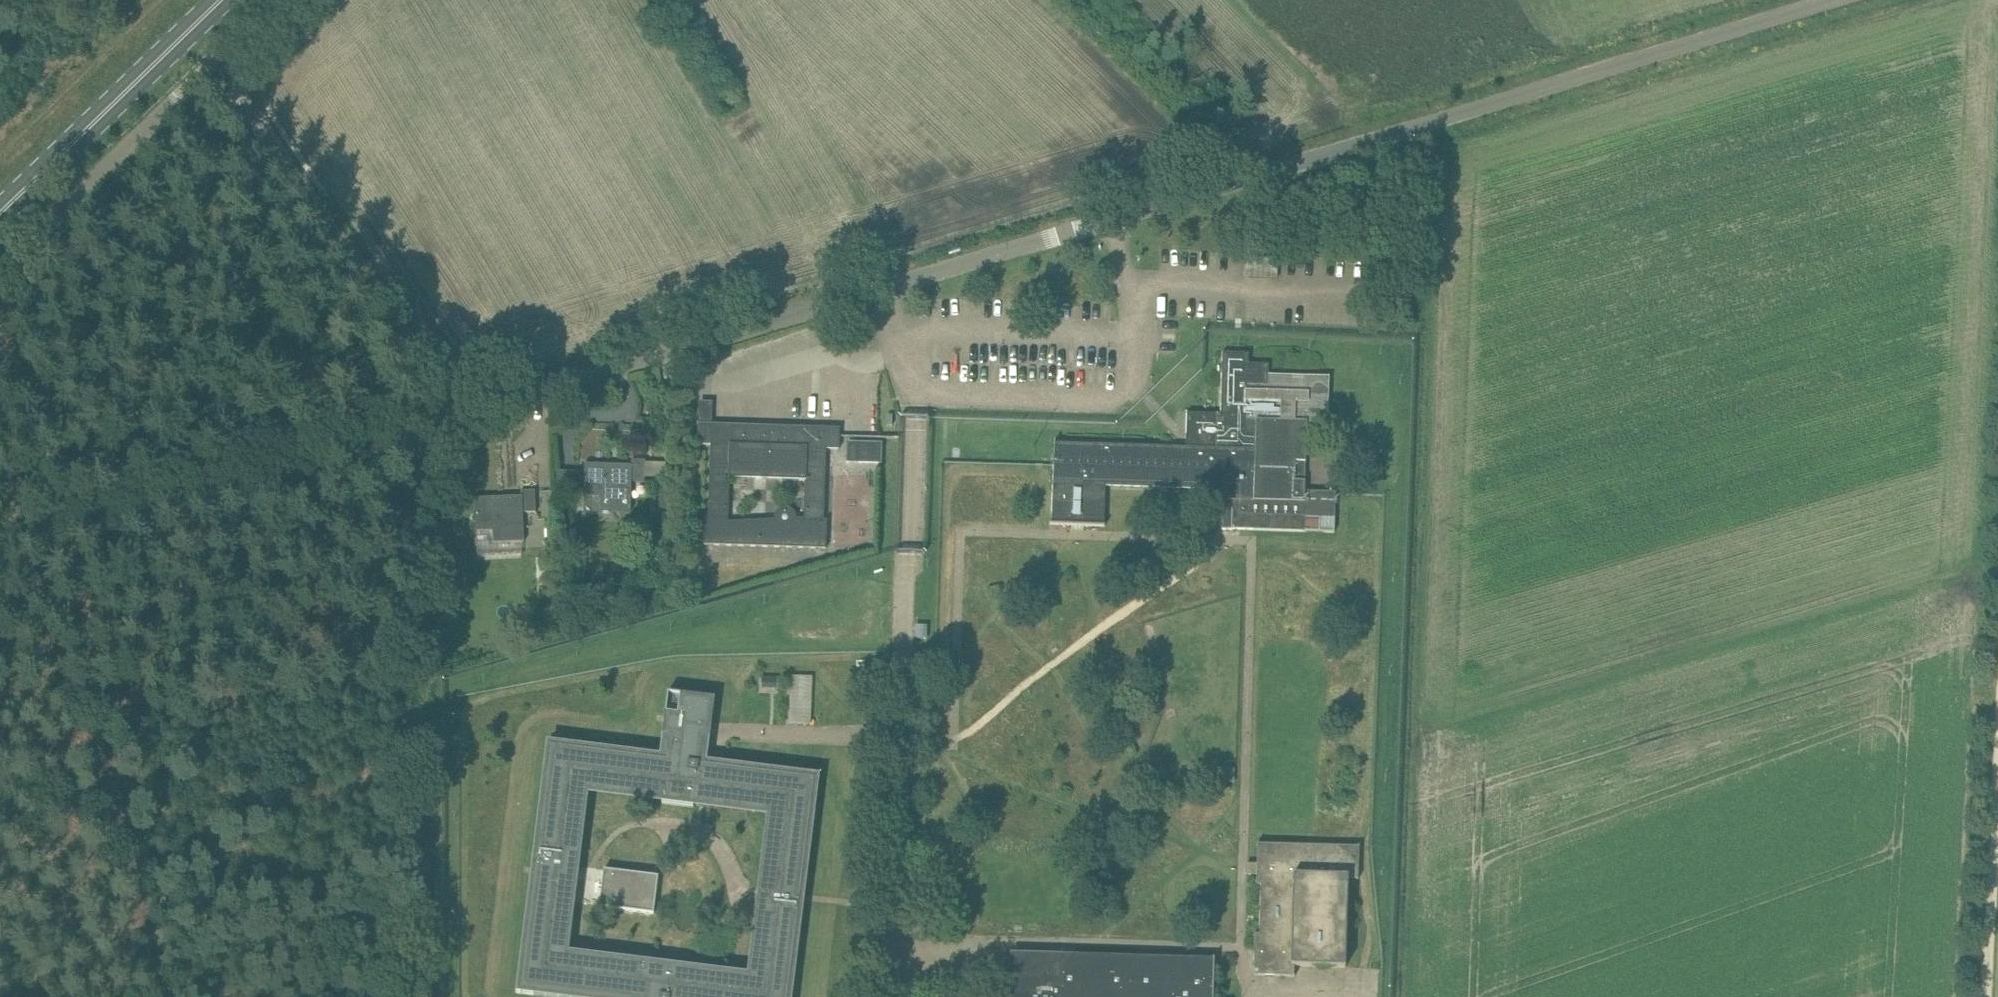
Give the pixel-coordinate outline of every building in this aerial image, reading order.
[(1185,447),(1055,443),(1055,441),(1054,441),(1053,463),(1052,522),(1104,524),(1106,484),(1213,488),(1212,500),(1223,501),(1222,528),(1334,532),(1335,494),(1335,492),(1305,491),(1308,423),(1327,424),(1329,377),(1268,375),(1269,364),(1249,364),(1249,353),(1222,352),(1220,414),(1186,413),(1185,447)] [(757,425),(757,426),(730,425),(730,429),(712,428),(712,424),(698,423),(698,436),(697,444),(711,445),(708,516),(705,516),(704,545),(765,546),(826,548),(827,520),(824,520),(826,449),(839,449),(840,428),(826,427),(825,432),(807,431),(807,428),(780,427),(780,426),(769,425),(757,425)] [(882,443),(848,442),(847,462),(881,463),(882,443)] [(645,482),(645,460),(631,460),(631,465),(585,463),(584,495),(601,496),(600,510),(631,511),(632,482),(645,482)] [(521,496),(475,498),(476,530),(493,529),(494,543),(524,541),(523,513),(536,512),(535,490),(521,491),(521,496)] [(918,625),(917,638),(926,638),(926,625),(918,625)] [(810,724),(811,674),(789,674),(788,723),(810,724)] [(761,675),(760,687),(777,688),(777,675),(761,675)] [(808,865),(819,773),(708,760),(715,698),(668,692),(660,754),(547,741),(532,865),(517,992),(557,996),(792,996),(808,865)] [(1228,767),(1215,767),(1215,782),(1229,781),(1228,767)] [(1255,933),(1254,975),(1292,976),(1292,966),(1345,967),(1348,879),(1358,880),(1359,845),(1257,842),(1256,864),(1246,864),(1246,873),(1256,873),(1256,883),(1261,883),(1259,933),(1255,933)] [(658,876),(604,869),(599,906),(653,913),(658,876)] [(1009,996),(1213,996),(1214,959),(1010,953),(1009,996)]
